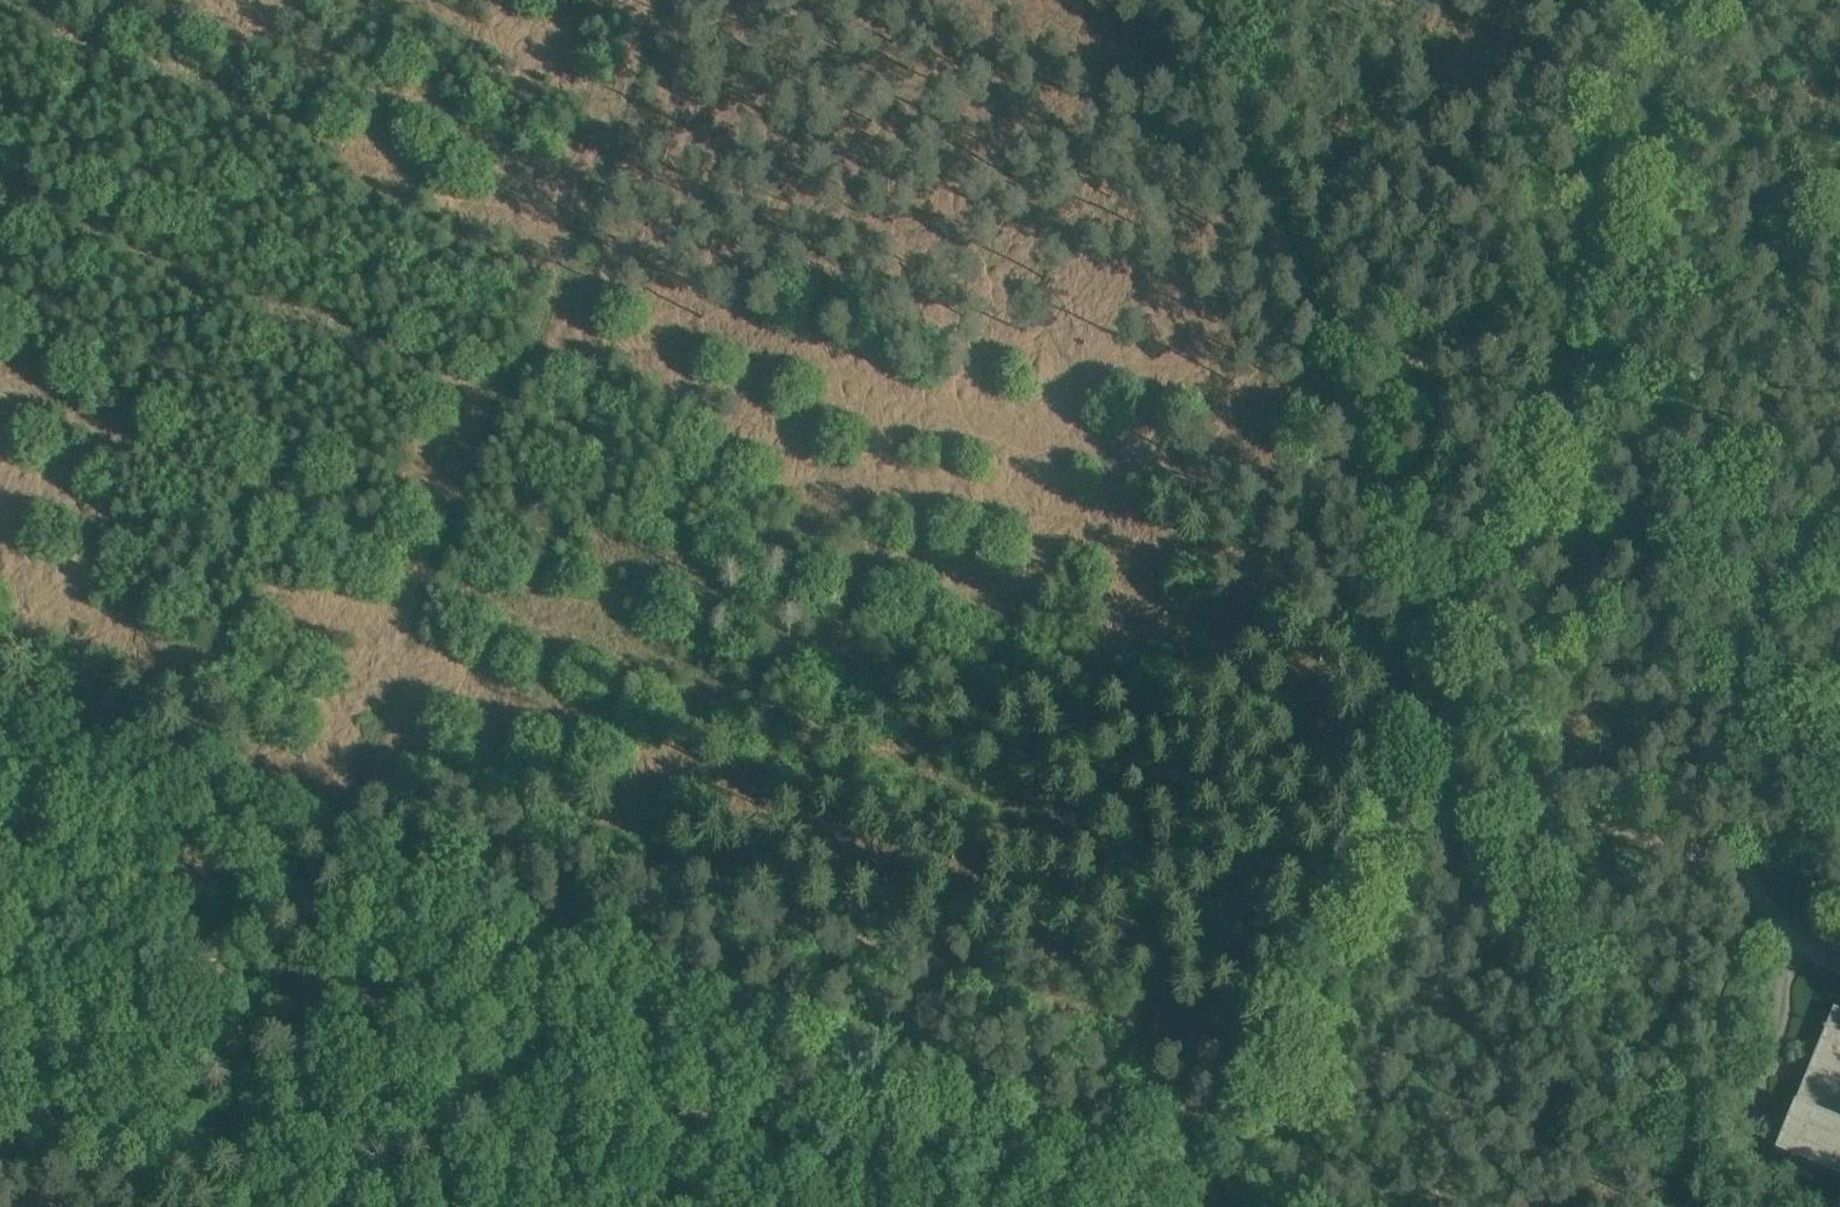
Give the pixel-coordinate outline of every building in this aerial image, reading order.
[(1779,1155),(1839,1180),(1839,1004),(1779,1155)]
